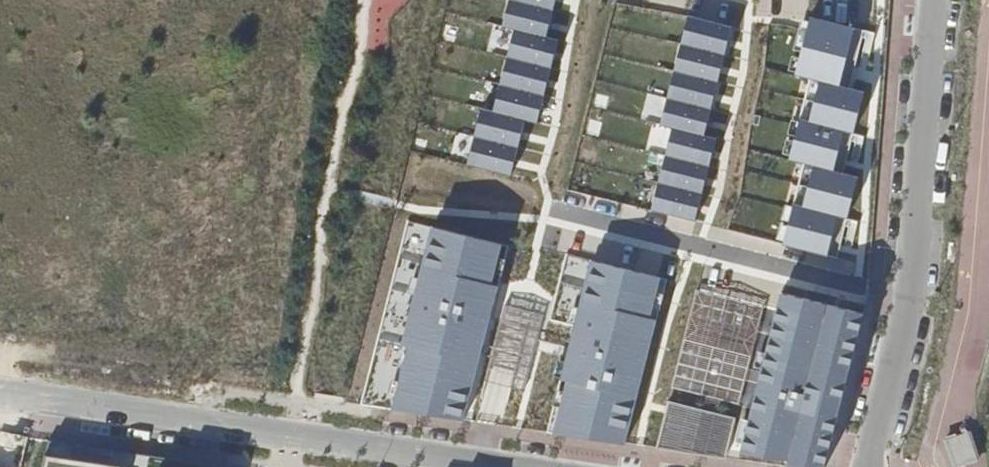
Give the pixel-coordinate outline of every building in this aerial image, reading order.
[(511,176),(525,120),(537,123),(558,40),(547,37),(556,0),(509,0),(503,26),(514,29),(494,111),(482,108),(468,165),(511,176)] [(696,221),(717,139),(705,135),(733,27),(689,16),(661,126),(673,129),(652,210),(696,221)] [(858,177),(835,171),(844,131),(854,134),(865,92),(851,88),(840,86),(855,28),(811,17),(796,75),(810,79),(790,159),(805,163),(784,245),(828,256),(838,216),(848,218),(858,177)] [(863,38),(865,31),(855,28),(840,86),(851,88),(863,38)] [(876,34),(865,31),(863,38),(874,41),(876,34)] [(852,141),(854,134),(844,131),(835,171),(844,173),(852,141)] [(865,136),(854,134),(852,141),(863,144),(865,136)] [(846,225),(848,218),(838,216),(828,256),(838,258),(846,225)] [(856,229),(858,222),(848,218),(846,225),(856,229)] [(444,240),(447,230),(432,227),(430,237),(444,240)] [(503,244),(447,230),(444,240),(430,237),(403,344),(409,346),(396,398),(405,400),(449,406),(468,409),(499,286),(493,284),(503,244)] [(562,283),(585,288),(591,256),(568,252),(562,283)] [(607,264),(593,260),(590,270),(604,274),(607,264)] [(651,318),(661,278),(607,264),(604,274),(590,270),(560,379),(567,381),(556,424),(628,435),(657,320),(651,318)] [(758,332),(764,307),(697,291),(691,315),(758,332)] [(864,313),(782,293),(741,452),(788,459),(787,466),(788,466),(825,466),(864,313)] [(752,356),(685,339),(673,388),(740,405),(752,356)] [(465,420),(468,409),(449,406),(405,400),(396,398),(393,410),(465,420)] [(626,444),(628,435),(556,424),(554,433),(626,444)] [(48,441),(42,466),(227,466),(109,450),(108,456),(73,451),(74,444),(48,441)]
